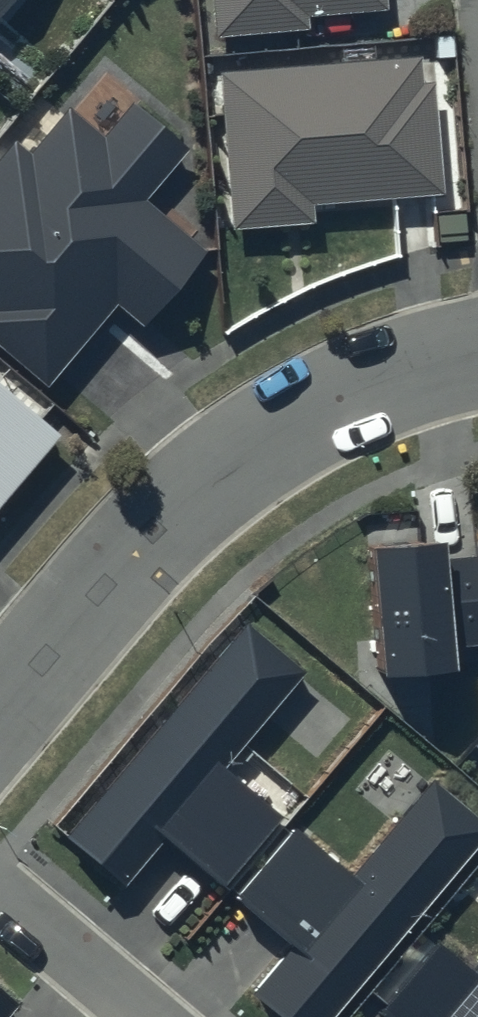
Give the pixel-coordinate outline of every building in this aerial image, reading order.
[(218,38),(312,29),(311,17),(390,9),(390,0),(214,0),(218,38)] [(420,55),(220,72),(234,231),(318,224),(316,205),(444,194),(435,83),(422,84),(420,55)] [(0,149),(0,343),(44,380),(114,298),(140,319),(204,244),(143,192),(185,144),(132,98),(102,132),(68,103),(29,149),(13,134),(0,149)] [(0,383),(0,509),(62,435),(0,383)] [(441,562),(440,546),(372,552),(383,676),(459,670),(457,646),(477,644),(477,559),(441,562)] [(303,672),(246,624),(65,837),(125,887),(165,841),(224,891),(286,818),(224,766),(303,672)] [(295,829),(235,900),(291,947),(254,991),(285,1016),(337,1016),(477,850),(477,818),(432,780),(351,876),(295,829)] [(439,944),(380,1014),(384,1016),(477,1016),(477,965),(472,972),(439,944)] [(0,989),(0,1016),(11,1016),(20,1006),(0,989)]
